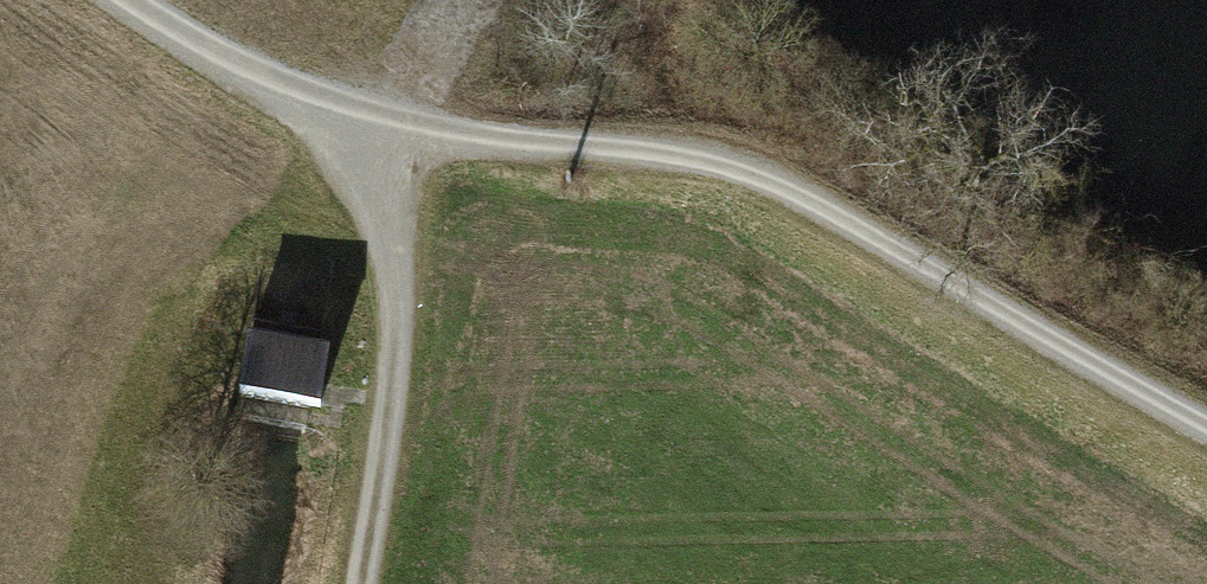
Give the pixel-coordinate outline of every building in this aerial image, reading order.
[(321,351),(251,340),(242,398),(312,408),(321,351)]
